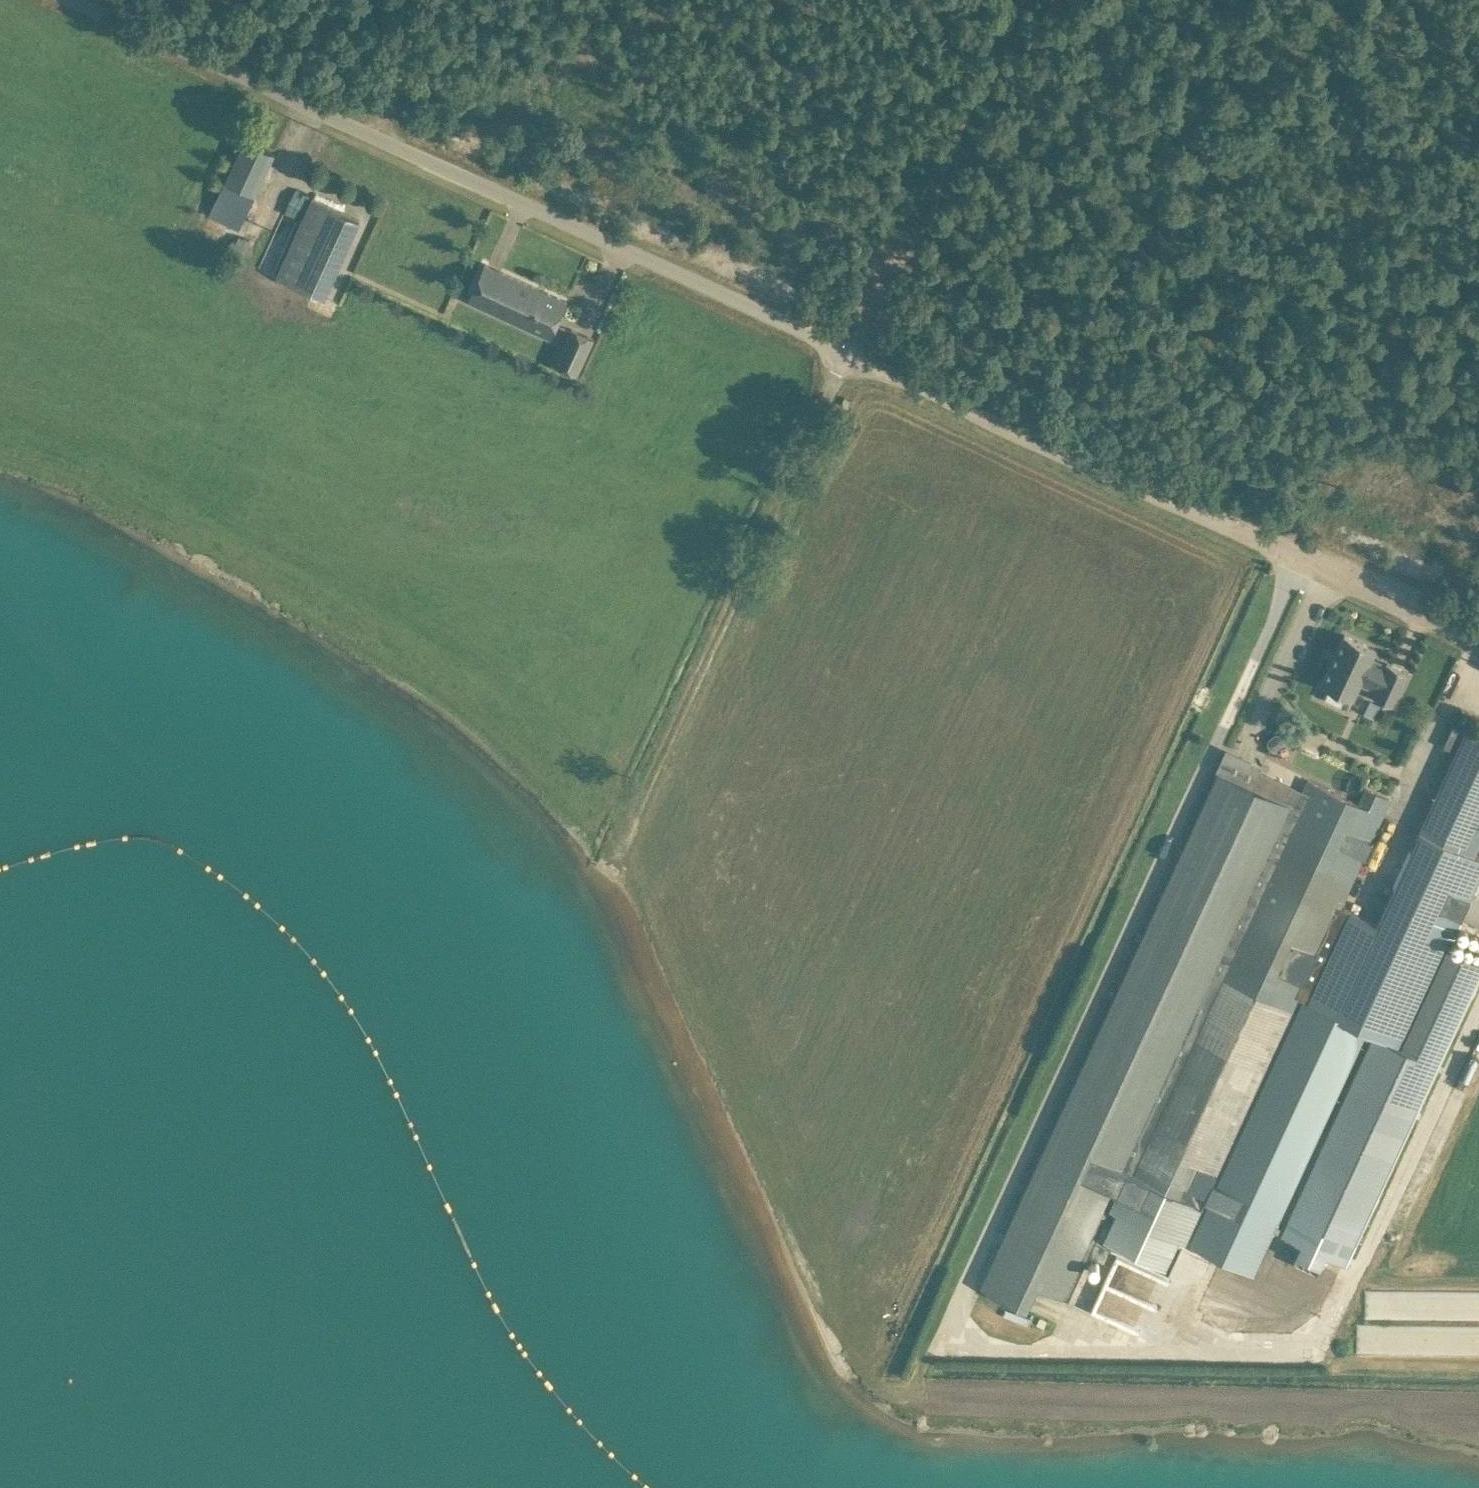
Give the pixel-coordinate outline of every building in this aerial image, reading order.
[(244,228),(274,151),(242,138),(211,215),(244,228)] [(304,217),(312,194),(294,187),(285,210),(304,217)] [(311,195),(279,275),(330,295),(362,215),(311,195)] [(567,298),(485,261),(468,298),(550,335),(567,298)] [(555,362),(577,372),(594,336),(572,326),(555,362)] [(1371,695),(1393,705),(1408,673),(1386,663),(1385,665),(1371,658),(1375,649),(1344,634),(1320,684),(1329,688),(1325,697),(1339,704),(1344,695),(1352,699),(1359,682),(1374,689),(1371,695)] [(1280,720),(1276,728),(1284,732),(1288,724),(1280,720)] [(1377,919),(1341,902),(1389,799),(1365,788),(1358,803),(1306,779),(1294,806),(1268,793),(1218,770),(1000,1244),(980,1286),(1014,1302),(1025,1278),(1068,1299),(1089,1254),(1105,1261),(1111,1247),(1169,1274),(1183,1245),(1176,1241),(1177,1238),(1184,1241),(1204,1198),(1210,1201),(1190,1244),(1254,1274),(1274,1230),(1301,1242),(1293,1260),(1317,1272),(1325,1254),(1345,1263),(1478,973),(1478,962),(1447,947),(1478,878),(1478,859),(1473,856),(1478,843),(1478,734),(1466,728),(1377,919)] [(1269,736),(1268,741),(1270,745),(1276,746),(1283,741),(1284,736),(1281,731),(1276,731),(1269,736)] [(1237,1320),(1261,1321),(1261,1313),(1237,1313),(1237,1320)]
